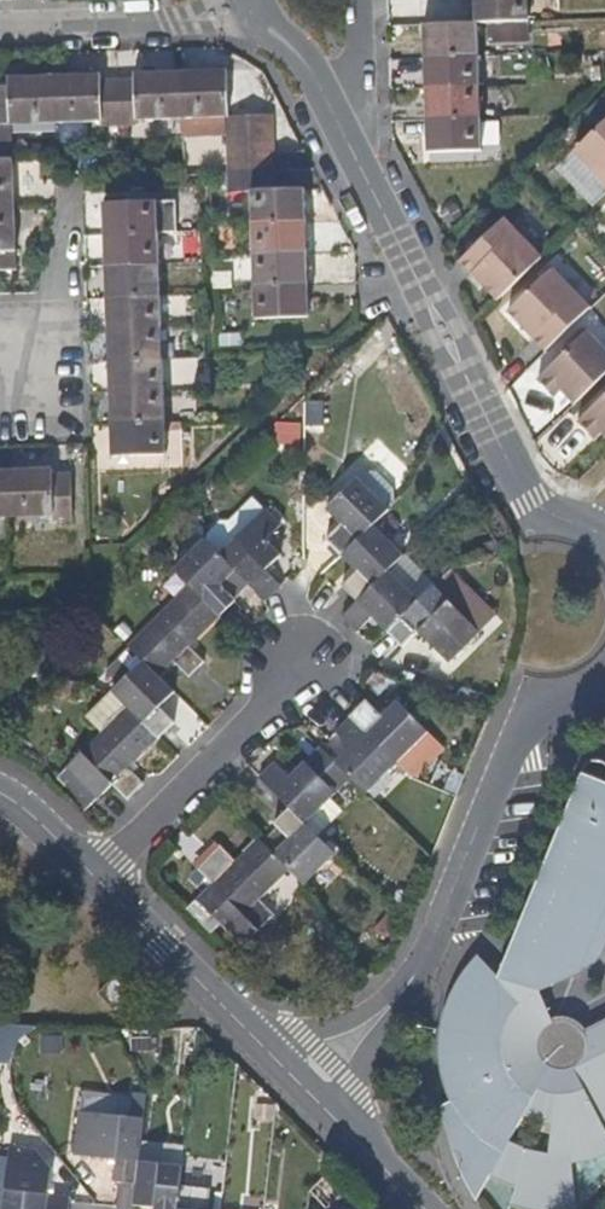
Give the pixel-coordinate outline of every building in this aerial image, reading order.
[(525,0),(472,0),(474,24),(484,24),(526,23),(525,0)] [(475,55),(474,24),(423,26),(424,57),(455,56),(475,55)] [(476,86),(475,55),(455,56),(424,57),(426,88),(476,86)] [(228,116),(226,71),(180,72),(182,119),(228,116)] [(182,119),(180,72),(135,75),(135,79),(117,80),(119,126),(137,125),(138,120),(182,119)] [(119,126),(117,80),(100,81),(100,77),(53,78),(55,120),(55,123),(100,122),(102,126),(119,126)] [(55,120),(53,78),(9,79),(9,87),(10,124),(55,123),(55,120)] [(477,117),(476,86),(426,88),(427,119),(432,119),(477,117)] [(9,87),(0,87),(0,125),(10,124),(9,87)] [(273,134),(273,115),(228,116),(229,136),(273,134)] [(478,148),(477,117),(432,119),(427,119),(427,149),(478,148)] [(10,124),(0,125),(0,143),(11,142),(10,124)] [(575,153),(604,183),(604,124),(575,153)] [(274,154),(273,134),(229,136),(229,155),(274,154)] [(12,159),(11,142),(0,143),(0,206),(13,206),(12,159)] [(274,174),(274,154),(229,155),(230,176),(274,174)] [(275,193),(274,174),(230,176),(230,195),(251,194),(275,193)] [(304,223),(302,192),(277,193),(251,194),(253,225),(304,223)] [(180,235),(178,204),(107,207),(108,238),(158,236),(180,235)] [(13,206),(0,206),(0,270),(16,269),(13,206)] [(545,258),(508,218),(461,260),(472,273),(477,268),(491,284),(486,288),(498,301),(545,258)] [(305,255),(304,223),(253,225),(254,257),(305,255)] [(159,266),(158,236),(108,238),(110,269),(159,266)] [(306,285),(305,255),(254,257),(255,287),(306,285)] [(160,298),(159,266),(110,269),(111,300),(160,298)] [(477,268),(472,273),(486,288),(491,284),(477,268)] [(592,308),(555,268),(509,311),(520,322),(524,319),(538,334),(534,337),(547,351),(592,308)] [(308,314),(306,285),(255,287),(257,317),(308,314)] [(162,329),(160,298),(111,300),(112,331),(162,329)] [(524,319),(520,322),(534,337),(538,334),(524,319)] [(163,360),(162,329),(112,331),(113,361),(163,360)] [(591,334),(540,381),(552,394),(559,388),(564,394),(575,405),(604,378),(604,349),(591,334)] [(165,391),(163,360),(113,361),(115,394),(165,391)] [(559,388),(552,394),(557,400),(564,394),(559,388)] [(166,423),(165,391),(115,394),(116,425),(166,423)] [(579,423),(590,435),(597,428),(603,435),(604,437),(604,398),(579,423)] [(168,454),(166,423),(116,425),(117,456),(168,454)] [(597,428),(590,435),(596,441),(603,435),(597,428)] [(77,519),(74,475),(56,475),(56,468),(11,471),(11,480),(13,514),(57,514),(57,519),(77,519)] [(355,481),(386,512),(399,499),(368,468),(355,481)] [(11,480),(11,471),(0,471),(0,515),(13,514),(11,480)] [(371,526),(386,512),(355,481),(325,511),(341,526),(325,542),(340,558),(370,526),(371,526)] [(282,555),(268,540),(283,526),(267,510),(221,555),(236,570),(267,600),(281,584),(267,571),(282,555)] [(403,558),(370,526),(340,558),(356,574),(342,589),(356,605),(388,573),(403,558)] [(221,555),(206,539),(174,571),(189,586),(219,616),(234,601),(220,588),(236,570),(221,555)] [(417,603),(388,573),(356,605),(340,622),(349,631),(358,635),(372,620),(387,635),(417,603)] [(187,648),(219,616),(189,586),(127,647),(143,662),(158,677),(171,663),(187,677),(202,662),(187,648)] [(477,631),(433,588),(417,603),(387,635),(402,650),(418,635),(446,663),(477,631)] [(158,677),(143,662),(112,694),(125,707),(155,739),(171,723),(156,708),(173,692),(158,677)] [(394,763),(427,734),(396,704),(381,718),(366,704),(350,718),(394,763)] [(126,768),(155,739),(125,707),(101,731),(49,783),(54,787),(80,813),(110,783),(127,801),(143,785),(126,768)] [(365,796),(394,763),(350,718),(334,736),(350,751),(335,765),(350,780),(365,796)] [(305,826),(350,780),(335,765),(320,750),(289,780),(274,766),(259,781),(289,810),(305,826)] [(574,1027),(562,1018),(550,1014),(542,1014),(532,985),(576,969),(604,897),(604,768),(598,766),(595,767),(590,770),(583,776),(581,780),(582,783),(594,811),(527,970),(500,981),(480,961),(457,988),(442,1019),(439,1033),(437,1060),(438,1091),(446,1101),(440,1106),(443,1126),(451,1151),(460,1173),(476,1202),(497,1182),(517,1199),(514,1208),(575,1208),(567,1158),(588,1152),(598,1149),(604,1142),(604,1016),(574,1027)] [(527,970),(594,811),(582,783),(500,981),(527,970)] [(305,826),(289,810),(274,825),(275,827),(259,843),(289,872),(303,886),(333,855),(305,826)] [(211,887),(195,902),(241,947),(272,916),(258,903),(289,872),(259,843),(257,841),(227,872),(211,856),(195,872),(211,887)] [(135,992),(116,977),(97,996),(115,1013),(135,992)] [(143,1119),(145,1107),(79,1099),(78,1112),(143,1119)] [(135,1184),(143,1119),(78,1112),(78,1116),(66,1115),(64,1134),(76,1135),(73,1155),(115,1161),(112,1181),(135,1184)] [(8,1146),(1,1208),(67,1208),(68,1198),(46,1195),(49,1173),(27,1171),(30,1149),(8,1146)] [(181,1168),(138,1163),(135,1184),(133,1205),(153,1207),(153,1208),(176,1208),(179,1186),(181,1168)] [(208,1190),(179,1186),(176,1208),(205,1208),(208,1190)]
